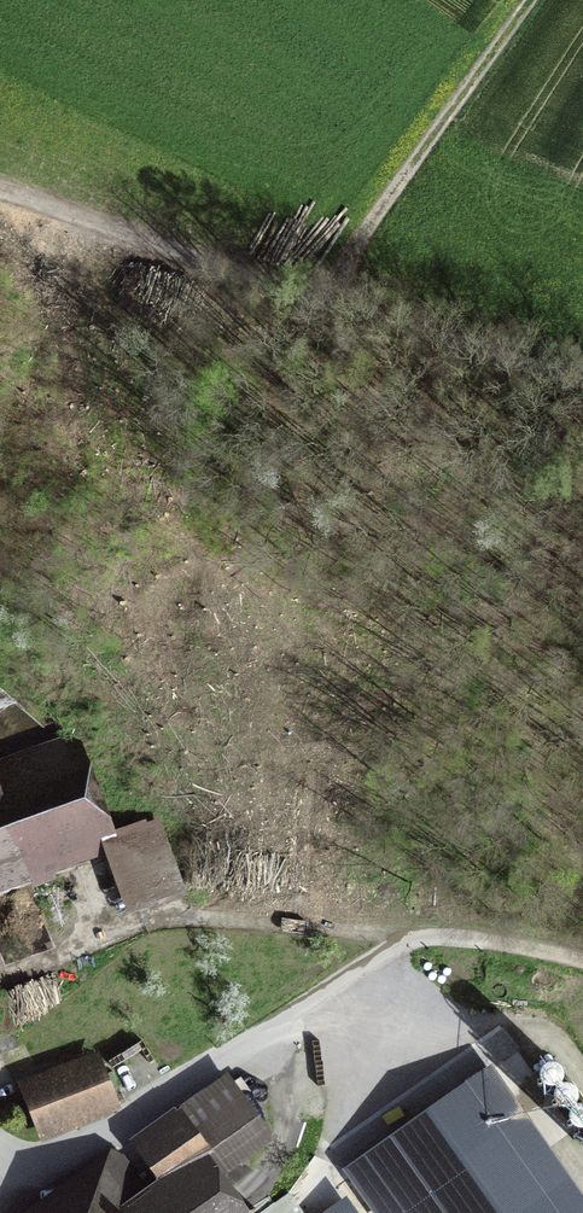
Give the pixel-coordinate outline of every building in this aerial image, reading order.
[(111,831),(140,909),(182,894),(152,811),(110,826),(80,744),(0,773),(0,872),(111,831)] [(95,1059),(22,1088),(41,1136),(114,1106),(95,1059)] [(471,1086),(353,1168),(384,1212),(560,1212),(471,1086)] [(150,1212),(224,1212),(208,1192),(251,1160),(210,1105),(120,1172),(150,1212)] [(120,1172),(64,1212),(150,1212),(120,1172)]
